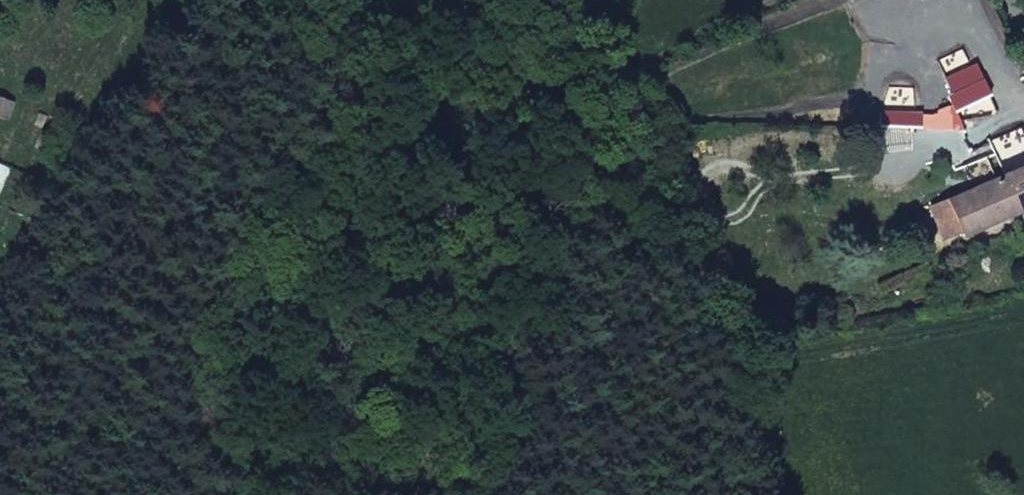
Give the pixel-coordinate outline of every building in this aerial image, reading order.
[(987,95),(973,64),(946,77),(954,93),(950,95),(948,95),(955,110),(987,95)] [(13,102),(0,98),(0,114),(8,117),(13,102)] [(852,110),(852,125),(935,127),(936,115),(852,110)] [(42,127),(47,115),(39,112),(34,125),(42,127)] [(843,129),(837,125),(833,131),(839,135),(843,129)] [(1020,209),(1023,207),(1023,166),(1004,175),(1020,209)] [(965,233),(1020,209),(1004,175),(950,199),(962,225),(965,233)] [(950,199),(930,208),(941,234),(962,225),(950,199)]
